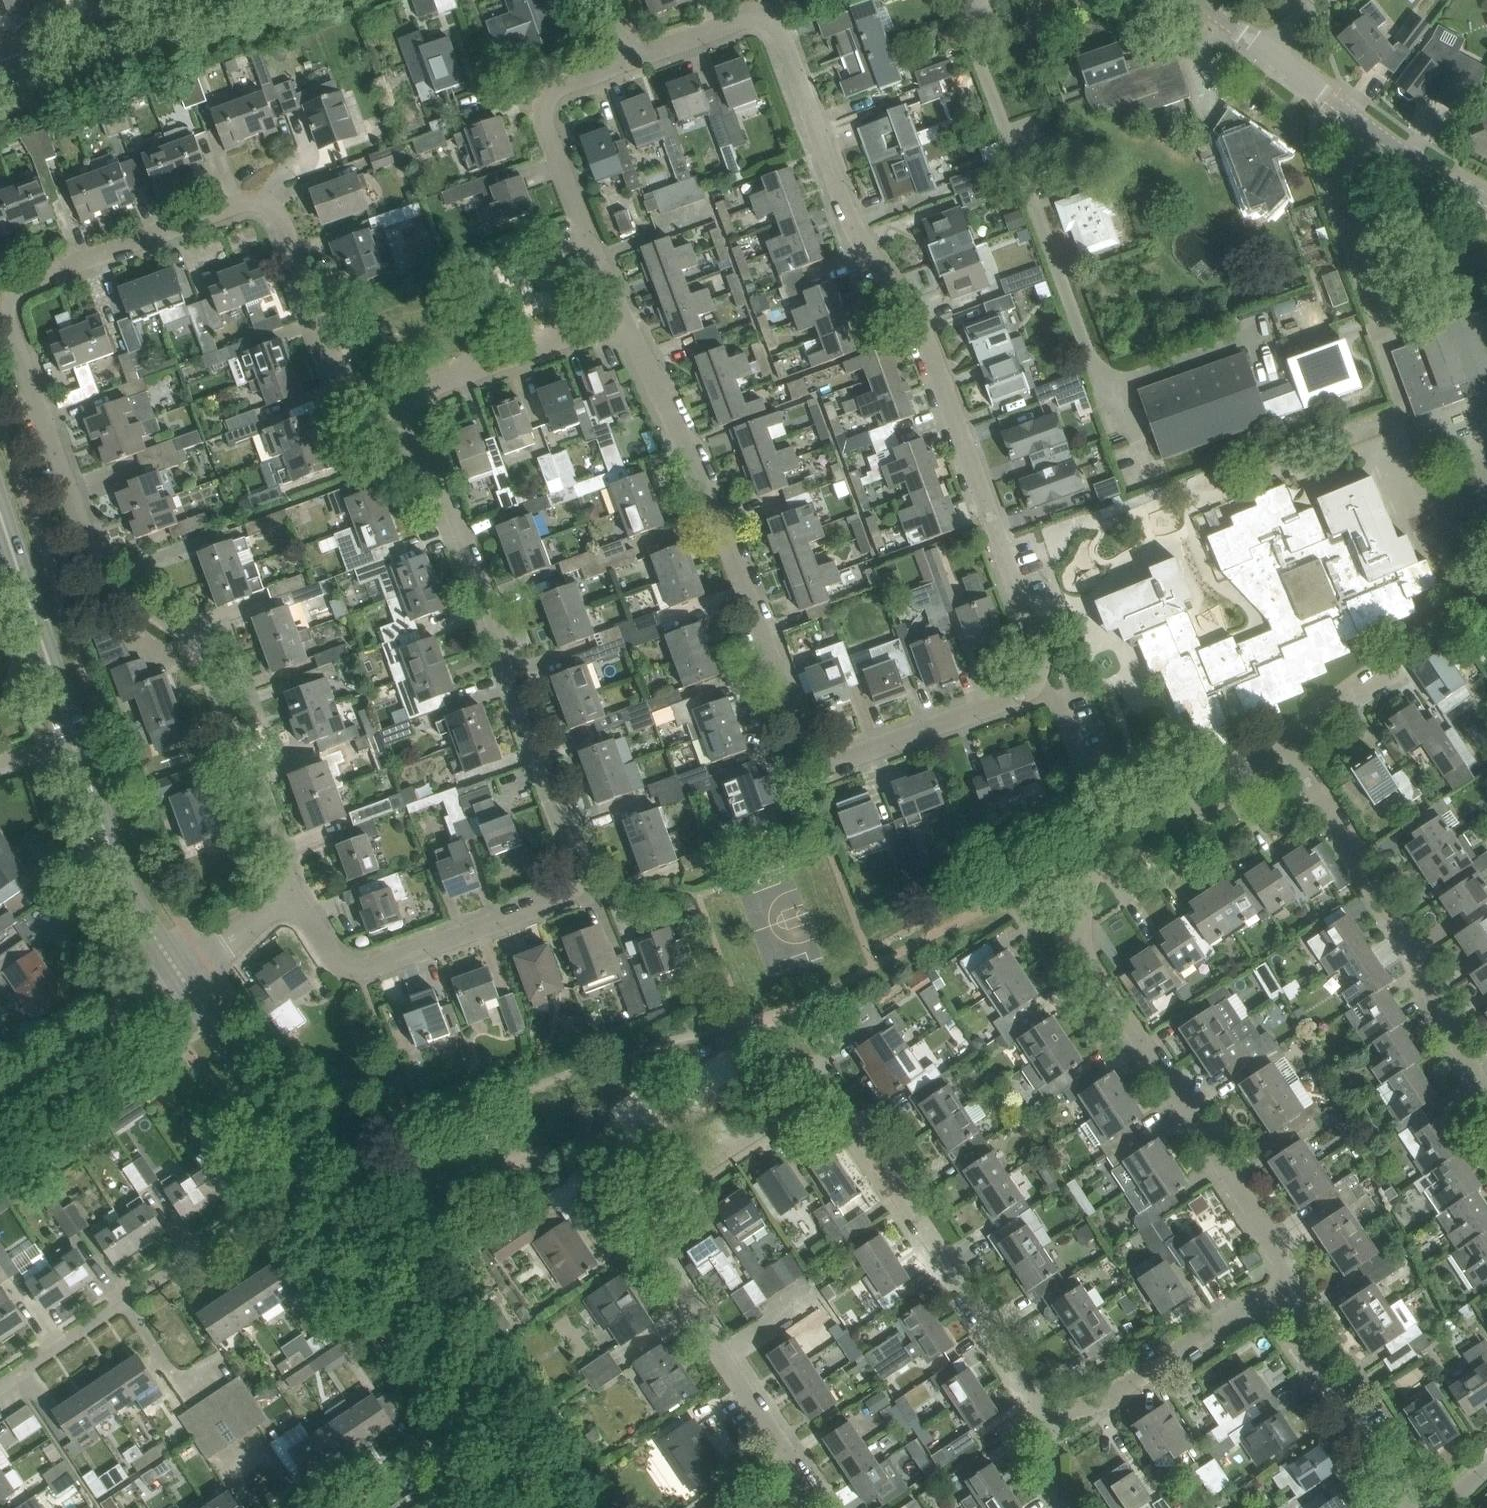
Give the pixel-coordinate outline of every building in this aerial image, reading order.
[(11,15),(30,8),(29,6),(41,2),(42,4),(53,0),(5,0),(11,15)] [(420,18),(458,4),(456,0),(413,0),(420,18)] [(515,20),(492,28),(498,47),(522,38),(526,50),(559,38),(546,0),(508,0),(515,20)] [(653,14),(691,0),(648,0),(653,14)] [(843,57),(886,41),(871,0),(850,8),(851,11),(820,22),(826,39),(835,35),(843,57)] [(1359,11),(1364,17),(1339,38),(1367,72),(1393,51),(1375,30),(1387,21),(1371,1),(1359,11)] [(1396,39),(1399,42),(1411,51),(1429,27),(1414,15),(1396,39)] [(397,34),(415,83),(431,78),(437,93),(465,83),(448,37),(426,45),(419,26),(397,34)] [(886,41),(843,57),(851,79),(841,82),(847,98),(879,87),(880,90),(901,82),(886,41)] [(1418,100),(1426,89),(1433,94),(1430,99),(1452,110),(1465,84),(1476,90),(1486,68),(1437,42),(1425,58),(1420,54),(1397,84),(1400,87),(1399,89),(1399,93),(1408,100),(1413,100),(1414,98),(1418,100)] [(1072,52),(1071,54),(1071,55),(1070,57),(1070,58),(1070,60),(1070,61),(1071,63),(1071,64),(1072,66),(1073,67),(1074,69),(1075,70),(1077,71),(1078,71),(1080,72),(1083,72),(1088,87),(1097,84),(1106,110),(1158,92),(1163,107),(1190,97),(1175,55),(1127,72),(1121,57),(1120,57),(1117,48),(1118,47),(1118,46),(1093,55),(1092,53),(1091,52),(1090,51),(1089,50),(1087,49),(1086,48),(1084,48),(1083,48),(1081,48),(1079,48),(1078,48),(1076,49),(1075,50),(1073,51),(1072,52)] [(272,78),(262,50),(250,54),(261,82),(272,78)] [(748,76),(750,75),(744,59),(717,69),(725,90),(723,90),(730,110),(757,100),(748,76)] [(920,89),(939,82),(950,78),(944,62),(914,73),(920,89)] [(198,74),(187,78),(197,106),(208,102),(198,74)] [(696,77),(669,86),(681,119),(695,113),(697,119),(709,114),(702,93),(703,93),(697,75),(695,76),(696,77)] [(186,110),(197,106),(187,78),(176,82),(186,110)] [(321,148),(356,135),(341,93),(339,94),(336,86),(324,90),(322,84),(297,94),(292,80),(275,86),(285,115),(309,106),(313,118),(311,119),(313,127),(311,127),(312,131),(315,131),(321,148)] [(944,97),(939,82),(920,89),(916,91),(921,106),(944,97)] [(264,92),(238,102),(251,137),(264,132),(265,136),(278,131),(264,92)] [(648,94),(622,104),(638,149),(663,140),(679,183),(686,180),(691,178),(667,110),(655,115),(648,94)] [(122,101),(112,105),(122,133),(133,129),(122,101)] [(251,137),(238,102),(212,111),(226,150),(239,145),(238,142),(251,137)] [(112,105),(100,109),(111,137),(122,133),(112,105)] [(1467,145),(1486,155),(1486,106),(1467,145)] [(859,130),(872,166),(921,148),(906,107),(889,113),(891,118),(859,130)] [(1268,216),(1287,197),(1273,161),(1267,163),(1264,156),(1265,156),(1265,155),(1274,142),(1227,110),(1213,132),(1222,138),(1224,142),(1249,211),(1264,205),(1268,216)] [(721,114),(734,148),(746,144),(739,124),(737,125),(733,113),(723,117),(722,114),(721,114)] [(744,178),(734,148),(721,114),(709,118),(732,182),(744,178)] [(433,133),(443,129),(449,127),(446,117),(430,123),(433,133)] [(470,172),(513,157),(499,119),(454,135),(459,148),(466,146),(469,155),(466,163),(470,172)] [(615,148),(607,127),(581,137),(597,182),(622,173),(629,192),(642,187),(626,144),(615,148)] [(47,129),(37,133),(47,161),(58,157),(47,129)] [(448,144),(443,129),(433,133),(410,141),(415,155),(448,144)] [(36,165),(47,161),(37,133),(26,137),(36,165)] [(195,136),(169,146),(182,181),(195,177),(196,180),(210,175),(195,136)] [(402,144),(369,156),(374,171),(407,159),(402,144)] [(143,155),(157,195),(170,190),(169,186),(182,181),(169,146),(143,155)] [(936,189),(921,148),(872,166),(885,201),(917,190),(919,195),(936,189)] [(120,164),(94,173),(107,209),(120,204),(121,208),(135,203),(120,164)] [(955,196),(958,194),(992,182),(986,165),(949,179),(955,196)] [(1006,166),(994,170),(998,180),(1009,176),(1006,166)] [(796,182),(790,168),(762,178),(767,191),(750,197),(754,207),(804,189),(800,180),(796,182)] [(68,183),(82,222),(95,218),(94,214),(107,209),(94,173),(68,183)] [(363,174),(313,192),(324,223),(367,208),(361,191),(368,188),(363,174)] [(698,176),(691,178),(686,180),(695,203),(706,198),(698,176)] [(483,192),(489,190),(485,177),(442,193),(447,205),(483,192)] [(14,188),(27,223),(40,218),(42,222),(55,217),(40,178),(14,188)] [(533,211),(526,192),(521,178),(489,190),(483,192),(495,225),(533,211)] [(675,184),(684,207),(695,203),(686,180),(679,183),(675,184)] [(997,196),(992,182),(958,194),(963,208),(997,196)] [(675,184),(664,188),(672,211),(684,207),(675,184)] [(1092,252),(1118,243),(1109,217),(1116,214),(1114,207),(1112,207),(1107,193),(1109,193),(1106,185),(1097,189),(1097,190),(1067,200),(1067,199),(1055,203),(1057,210),(1059,210),(1063,224),(1062,225),(1065,232),(1072,229),(1079,247),(1077,248),(1081,257),(1093,253),(1092,252)] [(2,237),(15,232),(14,228),(27,223),(14,188),(0,193),(0,231),(2,237)] [(661,215),(672,211),(664,188),(653,192),(655,197),(659,209),(661,215)] [(807,198),(804,189),(754,207),(758,217),(775,211),(779,224),(807,214),(802,200),(807,198)] [(645,200),(655,197),(653,192),(644,195),(645,200)] [(659,209),(655,197),(645,200),(646,201),(644,202),(648,213),(659,209)] [(716,204),(722,219),(730,216),(724,200),(716,204)] [(928,246),(934,262),(977,247),(971,231),(969,231),(961,207),(924,221),(933,245),(928,246)] [(369,232),(332,245),(338,262),(346,259),(354,278),(358,277),(360,283),(399,269),(385,227),(406,220),(402,208),(369,219),(373,230),(369,232)] [(766,241),(771,253),(820,235),(817,225),(812,227),(807,214),(779,224),(783,235),(766,241)] [(730,216),(722,219),(728,235),(736,232),(730,216)] [(710,231),(715,247),(724,244),(718,228),(710,231)] [(779,275),(783,287),(806,279),(802,268),(824,260),(819,245),(824,244),(820,235),(771,253),(774,263),(779,275)] [(674,250),(670,237),(642,248),(647,262),(642,263),(645,272),(695,254),(691,244),(674,250)] [(730,260),(724,244),(715,247),(721,263),(730,260)] [(741,246),(733,249),(738,264),(747,262),(741,246)] [(977,247),(934,262),(940,278),(945,276),(953,300),(990,286),(981,264),(983,263),(980,256),(977,247)] [(653,280),(658,293),(687,283),(683,272),(699,266),(695,254),(645,272),(649,282),(653,280)] [(246,264),(233,269),(246,305),(253,324),(258,337),(284,327),(279,315),(266,319),(266,317),(260,312),(259,309),(260,302),(259,300),(272,295),(258,256),(245,261),(246,264)] [(753,277),(747,262),(738,264),(744,280),(753,277)] [(1041,267),(1022,274),(1027,288),(1046,281),(1041,267)] [(220,315),(246,305),(233,269),(220,274),(218,270),(205,275),(214,298),(200,302),(211,332),(225,327),(220,315)] [(190,317),(205,357),(218,352),(211,332),(200,302),(187,307),(173,270),(147,279),(159,313),(164,326),(190,317)] [(727,277),(732,292),(741,290),(735,274),(727,277)] [(133,323),(159,313),(147,279),(121,289),(133,323)] [(810,290),(806,279),(783,287),(787,298),(804,292),(809,305),(792,311),(796,322),(845,303),(842,294),(837,296),(832,282),(810,290)] [(687,283),(658,293),(663,307),(658,309),(662,318),(711,300),(708,290),(692,296),(687,283)] [(746,305),(741,290),(732,292),(738,308),(746,305)] [(974,343),(982,364),(1027,347),(1023,335),(1011,340),(1001,314),(1015,308),(1010,294),(983,304),(989,319),(965,327),(964,323),(962,324),(970,344),(974,343)] [(693,333),(697,344),(720,336),(716,325),(704,330),(699,317),(716,311),(711,300),(662,318),(665,327),(670,325),(675,339),(693,333)] [(849,313),(845,303),(796,322),(799,332),(816,325),(821,338),(849,328),(844,314),(849,313)] [(1455,310),(1415,325),(1418,333),(1403,338),(1406,347),(1396,351),(1406,378),(1401,379),(1408,398),(1413,397),(1419,412),(1443,403),(1445,406),(1479,394),(1472,375),(1486,369),(1486,316),(1461,325),(1455,310)] [(75,327),(88,363),(115,353),(100,314),(87,318),(88,322),(75,327)] [(763,333),(771,331),(765,315),(757,318),(763,333)] [(129,353),(130,354),(143,349),(143,348),(146,347),(138,326),(131,329),(126,320),(120,322),(119,321),(118,322),(130,352),(129,353)] [(88,363),(75,327),(62,332),(61,328),(48,333),(62,372),(73,368),(81,389),(70,393),(74,404),(100,394),(96,384),(88,363)] [(813,368),(862,349),(859,339),(854,341),(849,328),(821,338),(825,350),(809,356),(813,368)] [(763,333),(769,349),(777,346),(771,331),(763,333)] [(720,336),(697,344),(702,355),(696,357),(701,371),(696,373),(699,382),(750,364),(746,355),(729,361),(720,336)] [(249,383),(251,382),(292,367),(282,340),(250,352),(240,356),(249,383)] [(1287,361),(1304,409),(1362,388),(1345,340),(1287,361)] [(752,345),(757,361),(766,358),(760,342),(752,345)] [(894,345),(843,363),(848,375),(865,368),(869,380),(897,370),(892,356),(897,355),(894,345)] [(233,346),(218,352),(205,357),(180,366),(183,374),(200,367),(201,370),(237,357),(233,346)] [(1030,393),(1027,384),(1020,364),(1032,359),(1027,347),(982,364),(990,385),(985,387),(993,407),(994,406),(993,403),(1028,390),(1029,394),(1030,393)] [(140,380),(130,354),(129,353),(119,357),(129,384),(140,380)] [(1244,353),(1185,374),(1138,391),(1163,459),(1268,422),(1244,353)] [(771,373),(766,358),(757,361),(763,377),(771,373)] [(782,361),(774,364),(780,379),(788,376),(782,361)] [(750,364),(699,382),(703,391),(707,390),(712,403),(741,393),(737,382),(754,375),(750,364)] [(292,367),(251,382),(255,393),(264,390),(269,405),(301,393),(297,380),(298,379),(294,369),(293,369),(292,367)] [(593,399),(583,402),(597,440),(609,473),(624,467),(606,418),(612,416),(610,412),(625,406),(613,373),(604,377),(601,369),(584,375),(593,399)] [(910,391),(908,384),(907,381),(902,383),(897,370),(869,380),(873,393),(856,399),(860,409),(910,391)] [(1078,373),(1034,389),(1039,403),(1070,391),(1083,386),(1078,373)] [(796,381),(802,397),(809,394),(803,378),(796,381)] [(787,384),(793,400),(802,397),(796,381),(787,384)] [(566,382),(539,392),(554,433),(580,423),(588,443),(597,440),(583,402),(582,397),(573,401),(566,382)] [(1087,397),(1083,386),(1070,391),(1074,402),(1087,397)] [(103,437),(143,423),(157,418),(147,390),(99,407),(101,413),(85,418),(93,440),(103,437)] [(914,400),(910,391),(860,409),(864,419),(881,413),(886,426),(868,432),(873,443),(896,435),(891,424),(914,416),(909,402),(914,400)] [(741,393),(712,403),(717,416),(712,418),(716,428),(766,410),(762,400),(746,406),(741,393)] [(533,432),(521,398),(494,408),(501,426),(495,428),(505,455),(536,444),(531,432),(533,432)] [(833,402),(824,405),(829,420),(838,417),(833,402)] [(815,425),(824,422),(818,406),(809,409),(815,425)] [(230,433),(256,423),(259,422),(255,410),(225,421),(230,433)] [(738,438),(743,451),(773,441),(768,428),(784,422),(780,412),(730,430),(734,440),(738,438)] [(274,459),(319,442),(310,416),(265,432),(274,459)] [(838,417),(829,420),(835,436),(844,433),(838,417)] [(1030,454),(1033,465),(1069,452),(1062,430),(1053,434),(1047,417),(1003,433),(1013,460),(1030,454)] [(101,449),(106,465),(148,450),(143,437),(161,430),(157,418),(143,423),(103,437),(106,446),(101,449)] [(830,438),(824,422),(815,425),(821,441),(830,438)] [(261,435),(256,423),(230,433),(224,435),(229,447),(261,435)] [(519,505),(512,487),(496,441),(484,445),(477,425),(451,435),(467,480),(492,470),(500,492),(497,493),(503,511),(519,505)] [(900,446),(896,435),(873,443),(877,455),(883,452),(888,465),(881,468),(885,478),(935,460),(932,450),(927,452),(922,438),(900,446)] [(158,460),(176,453),(172,441),(153,448),(158,460)] [(773,441),(743,451),(748,465),(743,466),(747,476),(798,457),(793,446),(777,452),(773,441)] [(329,468),(319,442),(274,459),(284,485),(329,468)] [(184,450),(176,453),(158,460),(162,472),(189,462),(184,450)] [(564,489),(573,486),(579,483),(567,451),(552,457),(564,489)] [(1077,471),(1069,452),(1033,465),(1037,475),(1020,481),(1030,508),(1074,492),(1068,474),(1077,471)] [(564,489),(552,457),(551,454),(537,459),(546,484),(551,482),(555,492),(564,489)] [(798,457),(747,476),(750,485),(755,483),(760,497),(782,489),(786,500),(809,491),(810,491),(806,480),(789,486),(784,473),(801,467),(798,457)] [(939,469),(935,460),(885,478),(889,489),(906,482),(911,494),(939,484),(934,471),(939,469)] [(836,481),(844,478),(839,464),(830,467),(836,481)] [(134,511),(172,497),(172,496),(161,500),(157,488),(164,486),(159,471),(130,482),(132,488),(117,493),(125,514),(134,511)] [(610,485),(620,511),(655,499),(645,472),(610,485)] [(858,472),(850,475),(855,489),(863,486),(858,472)] [(573,486),(578,498),(604,489),(599,476),(579,483),(573,486)] [(1231,729),(1239,726),(1276,711),(1272,702),(1299,691),(1295,682),(1322,671),(1318,662),(1345,651),(1341,640),(1412,611),(1407,599),(1442,585),(1442,584),(1438,586),(1427,559),(1418,563),(1407,536),(1398,539),(1387,512),(1383,514),(1380,506),(1384,505),(1372,477),(1341,490),(1340,485),(1339,486),(1346,503),(1337,507),(1347,531),(1326,539),(1322,541),(1311,514),(1299,518),(1285,484),(1284,484),(1286,488),(1259,499),(1263,508),(1236,519),(1239,528),(1213,539),(1225,570),(1221,571),(1221,572),(1222,572),(1268,621),(1272,630),(1236,644),(1233,637),(1203,649),(1187,610),(1189,609),(1186,602),(1193,599),(1176,557),(1149,568),(1153,578),(1095,602),(1108,633),(1119,629),(1124,641),(1135,636),(1136,637),(1140,636),(1154,670),(1163,667),(1180,710),(1189,706),(1207,749),(1234,738),(1236,742),(1237,742),(1231,729)] [(850,495),(844,478),(836,481),(842,498),(850,495)] [(1116,478),(1093,486),(1099,502),(1121,494),(1116,478)] [(351,512),(356,526),(390,513),(380,488),(368,492),(364,481),(331,493),(340,516),(351,512)] [(944,498),(939,484),(911,494),(915,507),(898,514),(901,524),(952,505),(949,496),(944,498)] [(249,497),(253,509),(284,497),(280,485),(249,497)] [(573,486),(564,489),(555,492),(529,502),(534,515),(578,498),(573,486)] [(863,486),(855,489),(861,506),(869,503),(863,486)] [(809,491),(786,500),(790,512),(768,520),(773,534),(768,535),(772,545),(822,526),(809,491)] [(177,510),(172,497),(134,511),(138,520),(132,522),(138,538),(178,524),(174,512),(177,510)] [(665,525),(655,499),(620,511),(630,538),(665,525)] [(952,505),(901,524),(905,534),(923,528),(927,540),(956,530),(951,516),(955,514),(952,505)] [(283,524),(279,512),(245,524),(250,537),(283,524)] [(187,520),(192,532),(210,525),(205,513),(187,520)] [(390,513),(356,526),(338,533),(351,571),(359,568),(391,556),(387,545),(400,540),(390,513)] [(497,527),(507,553),(542,540),(532,514),(497,527)] [(865,519),(871,535),(878,533),(873,517),(865,519)] [(856,539),(865,536),(860,521),(851,524),(856,539)] [(822,526),(772,545),(775,554),(780,552),(785,565),(814,555),(809,542),(826,536),(822,526)] [(877,551),(884,548),(878,533),(871,535),(877,551)] [(871,552),(865,536),(856,539),(862,555),(871,552)] [(200,554),(209,580),(242,568),(237,555),(250,550),(245,537),(200,554)] [(552,566),(542,540),(507,553),(516,579),(552,566)] [(623,540),(597,549),(601,561),(608,558),(627,551),(623,540)] [(652,555),(662,581),(696,569),(686,543),(652,555)] [(562,561),(567,573),(601,561),(597,549),(562,561)] [(634,549),(627,551),(608,558),(613,570),(638,560),(634,549)] [(926,554),(946,611),(957,607),(937,550),(926,554)] [(954,677),(957,675),(941,632),(945,631),(947,627),(950,626),(951,628),(952,628),(946,611),(926,554),(925,555),(935,582),(906,592),(912,608),(918,611),(924,608),(929,625),(925,626),(922,633),(925,641),(912,646),(907,632),(898,635),(899,638),(909,667),(912,675),(922,671),(927,686),(941,681),(943,687),(956,682),(954,677)] [(818,567),(814,555),(785,565),(790,579),(785,581),(788,590),(838,572),(835,561),(818,567)] [(382,573),(392,599),(436,582),(427,556),(395,567),(391,556),(359,568),(363,580),(382,573)] [(608,558),(601,561),(567,573),(567,575),(586,569),(589,579),(613,570),(608,558)] [(209,580),(219,606),(265,590),(255,563),(242,568),(209,580)] [(872,568),(864,571),(870,587),(878,584),(872,568)] [(705,595),(696,569),(662,581),(671,608),(705,595)] [(806,610),(829,601),(830,601),(825,588),(842,582),(838,572),(788,590),(792,599),(796,597),(802,611),(806,610)] [(989,600),(979,573),(962,578),(972,606),(959,611),(973,650),(977,649),(977,647),(1003,638),(989,600)] [(274,600),(292,593),(307,587),(303,575),(269,588),(274,600)] [(307,587),(292,593),(297,606),(325,595),(320,582),(307,587)] [(446,608),(436,582),(392,599),(401,624),(381,631),(386,644),(419,631),(415,620),(446,608)] [(541,595),(551,622),(586,609),(576,582),(541,595)] [(829,601),(806,610),(810,621),(833,612),(829,601)] [(254,619),(264,646),(310,629),(306,618),(294,622),(288,607),(254,619)] [(596,635),(586,609),(551,622),(560,648),(596,635)] [(630,619),(635,633),(656,626),(656,625),(661,623),(656,610),(630,619)] [(624,638),(635,633),(630,619),(598,631),(603,645),(624,638)] [(833,619),(823,622),(827,634),(832,635),(838,633),(833,619)] [(666,635),(675,661),(710,649),(700,622),(666,635)] [(624,638),(628,649),(660,637),(656,626),(635,633),(624,638)] [(310,629),(264,646),(274,672),(308,659),(302,643),(313,639),(310,629)] [(423,642),(419,631),(386,644),(400,681),(445,665),(435,638),(423,642)] [(561,703),(596,690),(586,664),(628,649),(624,638),(603,645),(570,657),(574,668),(546,679),(552,696),(558,694),(561,703)] [(865,671),(877,704),(905,694),(897,671),(909,667),(899,638),(869,649),(876,667),(865,671)] [(851,698),(842,674),(854,670),(843,641),(819,650),(815,651),(819,660),(821,659),(824,665),(809,671),(808,670),(807,671),(821,709),(823,708),(822,707),(837,702),(838,704),(842,702),(841,700),(849,697),(850,699),(851,698)] [(343,644),(314,655),(319,668),(347,657),(343,644)] [(719,675),(710,649),(675,661),(685,688),(719,675)] [(1443,651),(1414,671),(1436,704),(1446,697),(1446,698),(1452,694),(1452,693),(1465,684),(1443,651)] [(289,714),(292,721),(330,707),(326,694),(333,691),(328,678),(338,675),(334,663),(348,658),(347,657),(319,668),(314,669),(318,680),(285,693),(293,713),(289,714)] [(179,722),(172,704),(176,703),(166,675),(151,681),(143,660),(113,671),(125,701),(138,697),(151,732),(179,722)] [(454,690),(445,665),(400,681),(413,718),(446,706),(442,695),(454,690)] [(621,711),(605,717),(596,690),(561,703),(571,729),(595,721),(599,732),(626,722),(651,713),(647,702),(621,711)] [(679,690),(647,702),(651,713),(671,705),(683,701),(679,690)] [(737,724),(728,697),(704,706),(700,695),(683,701),(671,705),(679,725),(687,722),(693,740),(703,736),(737,724)] [(452,731),(457,746),(491,733),(481,706),(436,723),(441,735),(452,731)] [(1449,741),(1434,718),(1425,725),(1412,706),(1387,723),(1407,753),(1423,742),(1457,792),(1475,780),(1464,763),(1449,741)] [(328,737),(332,748),(361,737),(357,725),(346,729),(341,716),(335,718),(330,707),(292,721),(299,741),(308,738),(311,743),(328,737)] [(655,724),(651,713),(626,722),(630,733),(655,724)] [(385,746),(415,735),(410,720),(380,731),(385,746)] [(747,750),(737,724),(703,736),(713,763),(747,750)] [(501,759),(491,733),(457,746),(462,759),(451,763),(455,775),(501,759)] [(367,735),(361,737),(332,748),(327,750),(331,762),(371,747),(367,735)] [(1458,736),(1449,741),(1464,763),(1472,757),(1458,736)] [(614,739),(579,752),(588,777),(623,765),(614,739)] [(1043,791),(1039,779),(1036,772),(1038,772),(1037,768),(1035,768),(1027,746),(1006,753),(1006,755),(983,764),(987,775),(974,780),(982,802),(1005,794),(1004,792),(1022,786),(1026,797),(1043,791)] [(1391,776),(1375,753),(1350,769),(1374,805),(1398,789),(1408,804),(1422,794),(1404,767),(1391,776)] [(291,776),(300,803),(337,790),(327,763),(291,776)] [(711,776),(706,764),(674,776),(679,788),(690,784),(711,776)] [(633,791),(623,765),(588,777),(598,804),(633,791)] [(690,784),(694,796),(695,795),(695,796),(712,789),(724,824),(765,809),(764,807),(780,801),(771,775),(754,781),(752,774),(731,781),(727,770),(711,776),(690,784)] [(893,784),(905,817),(903,818),(907,828),(922,822),(919,813),(943,805),(938,790),(940,789),(938,785),(936,786),(931,772),(907,781),(906,779),(893,784)] [(177,775),(147,786),(152,801),(182,790),(177,775)] [(679,788),(674,776),(648,785),(653,798),(658,795),(679,788)] [(690,784),(679,788),(658,795),(662,807),(694,796),(690,784)] [(419,802),(413,786),(401,791),(407,806),(414,803),(419,802)] [(489,786),(460,797),(467,819),(475,840),(485,836),(492,856),(522,845),(514,824),(511,816),(501,819),(489,786)] [(173,800),(190,845),(224,832),(207,787),(173,800)] [(456,788),(441,793),(444,801),(449,816),(452,823),(467,818),(460,797),(456,788)] [(346,816),(337,790),(300,803),(310,829),(346,816)] [(444,801),(441,793),(437,795),(433,796),(436,804),(444,801)] [(872,801),(869,793),(837,804),(840,813),(838,813),(848,839),(849,838),(854,850),(885,839),(881,826),(882,826),(873,801),(872,801)] [(350,813),(354,825),(374,818),(395,811),(390,799),(350,813)] [(1418,865),(1456,839),(1440,816),(1450,810),(1442,799),(1401,827),(1402,828),(1406,825),(1417,840),(1406,847),(1418,865)] [(414,803),(407,806),(409,813),(417,811),(414,803)] [(624,821),(633,847),(668,834),(659,808),(624,821)] [(435,851),(451,896),(479,886),(464,844),(475,840),(467,819),(467,818),(452,823),(449,816),(445,818),(451,836),(449,840),(451,845),(435,851)] [(380,834),(374,818),(354,825),(348,828),(352,840),(337,846),(350,880),(380,869),(369,838),(380,834)] [(678,860),(668,834),(633,847),(643,873),(678,860)] [(1478,873),(1486,867),(1486,850),(1478,856),(1463,834),(1456,839),(1418,865),(1430,883),(1440,876),(1451,891),(1478,873)] [(23,889),(16,878),(25,872),(0,837),(0,905),(23,889)] [(904,848),(901,842),(890,846),(902,877),(913,872),(904,848)] [(1284,859),(1286,863),(1308,897),(1332,882),(1338,891),(1350,884),(1322,842),(1311,850),(1313,854),(1309,857),(1302,847),(1284,859)] [(916,843),(904,848),(913,872),(925,868),(916,843)] [(713,846),(681,858),(686,870),(717,859),(713,846)] [(1248,879),(1267,907),(1273,916),(1274,916),(1273,913),(1295,898),(1301,908),(1311,901),(1308,897),(1286,863),(1271,874),(1264,863),(1246,875),(1248,879)] [(1478,873),(1451,891),(1440,898),(1452,917),(1463,909),(1473,925),(1486,916),(1486,867),(1478,873)] [(383,928),(388,926),(389,929),(392,931),(402,927),(403,924),(402,920),(403,920),(396,901),(407,897),(398,873),(371,883),(375,894),(362,899),(366,911),(362,913),(369,931),(370,931),(370,929),(382,925),(383,928)] [(1226,879),(1208,891),(1234,929),(1258,913),(1264,922),(1273,916),(1267,907),(1248,879),(1233,890),(1226,879)] [(1197,914),(1182,924),(1205,958),(1206,957),(1202,951),(1234,929),(1208,891),(1190,903),(1197,914)] [(1354,926),(1347,915),(1308,941),(1330,974),(1366,950),(1351,928),(1354,926)] [(1473,925),(1455,937),(1468,955),(1478,948),(1486,961),(1486,916),(1473,925)] [(1168,942),(1152,952),(1175,986),(1176,985),(1179,989),(1189,982),(1182,973),(1205,958),(1182,924),(1179,919),(1161,932),(1168,942)] [(698,971),(686,937),(675,941),(670,927),(652,934),(654,938),(639,944),(646,962),(634,966),(650,1009),(663,1004),(653,977),(683,966),(692,973),(698,971)] [(607,948),(599,928),(567,939),(583,985),(602,978),(604,986),(622,979),(610,947),(607,948)] [(37,1018),(65,998),(24,939),(0,956),(0,977),(7,972),(20,991),(19,992),(37,1018)] [(563,988),(548,946),(516,958),(534,1007),(548,1002),(546,995),(563,988)] [(1119,977),(1147,1019),(1147,1018),(1141,1008),(1175,986),(1152,952),(1149,948),(1131,960),(1138,971),(1123,981),(1120,977),(1119,977)] [(1342,993),(1352,1008),(1389,984),(1373,961),(1376,959),(1369,949),(1366,950),(1330,974),(1330,975),(1343,967),(1355,985),(1342,993)] [(988,995),(1022,973),(1008,951),(1003,954),(1002,953),(997,956),(998,957),(988,964),(980,952),(957,968),(965,980),(974,974),(988,995)] [(307,980),(298,967),(301,965),(301,962),(297,956),(294,955),(291,957),(288,954),(274,964),(276,966),(260,977),(264,983),(253,991),(271,1016),(282,1008),(277,1001),(307,980)] [(1268,962),(1256,967),(1269,997),(1282,991),(1268,962)] [(1471,975),(1483,994),(1486,991),(1486,964),(1471,975)] [(498,996),(487,968),(455,980),(471,1024),(472,1023),(470,1018),(488,1011),(484,1001),(498,996)] [(1037,994),(1022,973),(988,995),(1002,1016),(992,1022),(1001,1035),(1034,1013),(1026,1001),(1027,1000),(1029,1002),(1033,999),(1032,998),(1037,994)] [(634,978),(618,984),(630,1016),(646,1010),(634,978)] [(1389,984),(1352,1008),(1353,1009),(1359,1005),(1370,1022),(1357,1031),(1367,1046),(1404,1022),(1388,999),(1391,997),(1385,987),(1389,984)] [(955,1018),(933,985),(919,994),(942,1027),(955,1018)] [(1243,1020),(1228,998),(1230,996),(1223,986),(1193,1006),(1199,1016),(1180,1029),(1195,1052),(1228,1030),(1243,1020)] [(451,1034),(433,988),(411,996),(416,1012),(405,1016),(417,1047),(418,1046),(416,1043),(428,1038),(429,1042),(451,1034)] [(512,993),(496,999),(509,1034),(525,1028),(512,993)] [(865,1067),(869,1074),(900,1054),(910,1047),(900,1033),(908,1028),(908,1027),(896,1009),(875,1023),(878,1034),(860,1039),(862,1047),(854,1051),(862,1063),(860,1064),(863,1068),(865,1067)] [(1034,1013),(1001,1035),(1009,1047),(1018,1041),(1032,1062),(1067,1040),(1052,1018),(1047,1021),(1046,1019),(1042,1022),(1043,1024),(1042,1024),(1034,1013)] [(1404,1023),(1404,1022),(1367,1046),(1368,1047),(1374,1043),(1385,1060),(1372,1068),(1382,1084),(1419,1060),(1403,1037),(1406,1035),(1400,1025),(1404,1023)] [(1230,1063),(1237,1073),(1252,1063),(1277,1046),(1267,1032),(1257,1038),(1253,1032),(1236,1043),(1228,1030),(1195,1052),(1211,1076),(1230,1063)] [(977,1052),(968,1039),(922,1070),(930,1082),(942,1075),(977,1052)] [(1061,1090),(1069,1085),(1061,1074),(1072,1067),(1073,1069),(1077,1066),(1076,1064),(1081,1061),(1067,1040),(1032,1062),(1022,1070),(1035,1090),(1036,1089),(1045,1102),(1054,1095),(1061,1090)] [(1255,1109),(1288,1087),(1273,1065),(1284,1057),(1277,1046),(1252,1063),(1259,1073),(1239,1086),(1255,1109)] [(908,1066),(900,1054),(869,1074),(885,1098),(920,1075),(912,1063),(908,1066)] [(1387,1107),(1397,1122),(1393,1125),(1399,1134),(1426,1116),(1420,1108),(1434,1099),(1418,1075),(1421,1073),(1415,1064),(1419,1061),(1419,1060),(1376,1088),(1388,1106),(1387,1107)] [(1094,1118),(1128,1095),(1113,1073),(1108,1076),(1107,1075),(1103,1078),(1104,1079),(1094,1086),(1086,1074),(1069,1085),(1061,1090),(1069,1103),(1079,1096),(1094,1118)] [(964,1108),(942,1075),(930,1082),(919,1090),(926,1100),(915,1107),(924,1120),(927,1118),(934,1128),(964,1108)] [(1302,1109),(1288,1087),(1255,1109),(1271,1132),(1290,1119),(1296,1129),(1312,1118),(1321,1112),(1313,1101),(1302,1109)] [(148,1093),(141,1098),(148,1109),(155,1104),(148,1093)] [(1054,1095),(1045,1102),(1049,1108),(1059,1101),(1054,1095)] [(1094,1146),(1097,1144),(1106,1157),(1130,1141),(1122,1129),(1133,1122),(1134,1124),(1138,1121),(1137,1120),(1142,1116),(1128,1095),(1094,1118),(1081,1126),(1094,1146)] [(141,1098),(106,1121),(113,1133),(149,1110),(148,1109),(141,1098)] [(1335,1103),(1327,1108),(1335,1120),(1343,1115),(1335,1103)] [(986,1141),(964,1108),(934,1128),(940,1138),(937,1140),(946,1154),(957,1146),(963,1156),(986,1141)] [(209,1201),(233,1185),(223,1170),(233,1163),(201,1115),(191,1122),(209,1151),(197,1159),(203,1168),(192,1175),(209,1201)] [(1397,1135),(1425,1176),(1461,1152),(1445,1129),(1448,1127),(1441,1116),(1431,1123),(1426,1116),(1399,1134),(1397,1135)] [(1312,1118),(1296,1129),(1281,1139),(1288,1149),(1269,1162),(1284,1185),(1317,1163),(1302,1141),(1319,1129),(1313,1119),(1312,1118)] [(1130,1141),(1106,1157),(1114,1169),(1112,1171),(1126,1193),(1138,1185),(1172,1162),(1158,1140),(1153,1143),(1152,1141),(1147,1144),(1148,1146),(1138,1153),(1130,1141)] [(972,1185),(978,1194),(1008,1174),(986,1141),(963,1156),(970,1166),(957,1175),(955,1181),(960,1188),(966,1189),(972,1185)] [(126,1153),(133,1163),(149,1186),(159,1179),(137,1146),(126,1153)] [(1439,1214),(1478,1189),(1462,1165),(1465,1164),(1458,1154),(1461,1152),(1425,1176),(1413,1184),(1421,1195),(1424,1192),(1439,1214)] [(861,1192),(836,1154),(837,1154),(836,1153),(812,1169),(838,1209),(863,1193),(862,1191),(861,1192)] [(1172,1162),(1138,1185),(1151,1204),(1137,1214),(1134,1224),(1139,1231),(1151,1224),(1161,1217),(1175,1208),(1167,1196),(1177,1189),(1178,1191),(1183,1188),(1181,1186),(1186,1183),(1172,1162)] [(139,1193),(149,1186),(133,1163),(123,1170),(139,1193)] [(807,1197),(785,1163),(760,1179),(783,1213),(807,1197)] [(1332,1186),(1317,1163),(1284,1185),(1300,1209),(1319,1196),(1326,1206),(1350,1189),(1359,1183),(1352,1172),(1332,1186)] [(162,1183),(185,1217),(209,1201),(192,1175),(181,1182),(175,1174),(162,1183)] [(1030,1208),(1008,1174),(978,1194),(985,1204),(981,1207),(990,1220),(1001,1213),(1008,1222),(998,1229),(1020,1214),(1030,1208)] [(1390,1186),(1382,1191),(1386,1201),(1396,1195),(1390,1186)] [(1329,1252),(1362,1229),(1347,1207),(1358,1199),(1350,1189),(1326,1206),(1332,1216),(1313,1229),(1329,1252)] [(1486,1231),(1486,1214),(1479,1202),(1482,1201),(1475,1191),(1478,1189),(1439,1214),(1437,1216),(1449,1234),(1448,1235),(1458,1250),(1466,1245),(1486,1231)] [(766,1226),(742,1191),(729,1200),(729,1198),(725,1200),(726,1202),(717,1208),(741,1243),(766,1226)] [(58,1201),(63,1208),(80,1232),(90,1225),(74,1202),(68,1194),(58,1201)] [(1396,1195),(1386,1201),(1392,1210),(1397,1207),(1399,1200),(1396,1195)] [(133,1214),(122,1221),(140,1247),(164,1231),(141,1197),(128,1206),(133,1214)] [(837,1249),(848,1241),(839,1228),(830,1214),(824,1205),(813,1212),(837,1249)] [(553,1206),(534,1218),(491,1247),(500,1260),(532,1238),(564,1286),(587,1271),(587,1272),(591,1270),(590,1268),(596,1264),(568,1221),(565,1224),(553,1206)] [(69,1239),(80,1232),(63,1208),(53,1215),(69,1239)] [(865,1212),(848,1223),(838,1209),(830,1214),(839,1228),(848,1241),(873,1224),(865,1212)] [(1006,1258),(1013,1268),(1043,1248),(1020,1214),(998,1229),(1005,1239),(994,1247),(1003,1260),(1006,1258)] [(1161,1217),(1151,1224),(1164,1244),(1174,1237),(1161,1217)] [(93,1229),(116,1264),(140,1247),(122,1221),(112,1228),(106,1220),(93,1229)] [(1153,1251),(1164,1244),(1151,1224),(1139,1231),(1153,1251)] [(1364,1262),(1370,1272),(1395,1255),(1387,1244),(1377,1251),(1362,1229),(1329,1252),(1345,1275),(1364,1262)] [(1472,1290),(1486,1279),(1486,1231),(1466,1245),(1458,1250),(1449,1256),(1472,1290)] [(1417,1234),(1409,1239),(1414,1247),(1422,1242),(1417,1234)] [(731,1290),(743,1282),(721,1249),(726,1246),(720,1237),(715,1240),(712,1235),(687,1252),(702,1275),(715,1267),(731,1290)] [(855,1253),(869,1274),(895,1257),(881,1236),(855,1253)] [(1229,1268),(1208,1237),(1196,1245),(1194,1241),(1181,1250),(1204,1285),(1229,1268)] [(0,1244),(0,1263),(10,1278),(21,1272),(2,1243),(0,1244)] [(64,1260),(54,1267),(71,1293),(95,1277),(72,1243),(59,1252),(64,1260)] [(737,1255),(752,1278),(764,1270),(748,1247),(737,1255)] [(1065,1281),(1043,1248),(1013,1268),(1019,1278),(1016,1280),(1025,1293),(1036,1286),(1043,1296),(1052,1290),(1065,1281)] [(782,1258),(797,1280),(807,1273),(793,1251),(782,1258)] [(1340,1306),(1356,1330),(1389,1308),(1374,1285),(1405,1264),(1398,1253),(1395,1255),(1370,1272),(1353,1283),(1360,1294),(1340,1306)] [(910,1279),(895,1257),(869,1274),(884,1296),(910,1279)] [(282,1258),(262,1272),(281,1302),(302,1288),(282,1258)] [(773,1265),(787,1286),(797,1280),(782,1258),(773,1265)] [(10,1278),(0,1263),(0,1285),(10,1278)] [(1140,1279),(1162,1312),(1187,1296),(1165,1263),(1140,1279)] [(763,1272),(777,1293),(787,1286),(773,1265),(763,1272)] [(23,1275),(46,1310),(71,1293),(54,1267),(43,1274),(37,1266),(23,1275)] [(262,1272),(241,1286),(260,1316),(281,1302),(262,1272)] [(777,1293),(763,1272),(753,1278),(754,1280),(767,1300),(777,1293)] [(1075,1275),(1065,1281),(1052,1290),(1059,1299),(1045,1309),(1044,1314),(1048,1321),(1054,1322),(1060,1318),(1067,1328),(1097,1308),(1075,1275)] [(623,1343),(651,1324),(620,1277),(591,1296),(623,1343)] [(757,1306),(767,1300),(754,1280),(744,1286),(757,1306)] [(829,1302),(837,1296),(829,1284),(821,1290),(829,1302)] [(241,1286),(220,1300),(240,1330),(260,1316),(241,1286)] [(2,1339),(25,1324),(3,1289),(0,1291),(0,1337),(2,1339)] [(837,1296),(829,1302),(836,1313),(845,1308),(837,1296)] [(219,1344),(240,1330),(220,1300),(199,1314),(219,1344)] [(863,1353),(862,1354),(871,1367),(872,1369),(940,1324),(925,1302),(899,1319),(907,1332),(905,1334),(903,1330),(865,1355),(863,1353)] [(825,1304),(816,1310),(837,1341),(845,1335),(825,1304)] [(1097,1356),(1119,1341),(1097,1308),(1067,1328),(1074,1338),(1070,1340),(1079,1353),(1090,1346),(1097,1356)] [(1407,1312),(1397,1319),(1389,1308),(1356,1330),(1371,1353),(1391,1340),(1397,1351),(1408,1343),(1422,1333),(1407,1312)] [(322,1317),(337,1339),(347,1332),(332,1310),(322,1317)] [(881,1383),(924,1356),(928,1362),(954,1345),(940,1324),(872,1369),(881,1383)] [(849,1332),(845,1335),(837,1341),(838,1341),(842,1339),(855,1359),(862,1354),(863,1353),(849,1332)] [(350,1337),(340,1344),(354,1366),(365,1359),(350,1337)] [(794,1338),(768,1356),(782,1377),(808,1360),(794,1338)] [(1485,1339),(1462,1355),(1474,1373),(1450,1388),(1467,1414),(1486,1401),(1486,1342),(1485,1339)] [(1416,1355),(1408,1343),(1397,1351),(1383,1360),(1391,1372),(1416,1355)] [(667,1409),(695,1391),(664,1344),(636,1363),(667,1409)] [(301,1350),(289,1358),(295,1367),(307,1359),(301,1350)] [(588,1380),(616,1361),(609,1351),(581,1370),(588,1380)] [(863,1372),(871,1367),(862,1354),(855,1359),(863,1372)] [(138,1355),(117,1369),(136,1398),(157,1385),(138,1355)] [(283,1375),(295,1367),(289,1358),(277,1366),(283,1375)] [(782,1377),(796,1398),(822,1381),(808,1360),(782,1377)] [(616,1361),(588,1380),(596,1391),(623,1373),(616,1361)] [(316,1373),(310,1364),(298,1372),(304,1381),(316,1373)] [(952,1364),(930,1378),(938,1390),(944,1386),(958,1407),(984,1390),(970,1369),(960,1375),(952,1364)] [(117,1369),(96,1383),(116,1412),(136,1398),(117,1369)] [(1250,1369),(1217,1392),(1234,1416),(1211,1431),(1218,1442),(1231,1434),(1251,1420),(1244,1409),(1267,1394),(1250,1369)] [(293,1389),(304,1381),(298,1372),(287,1380),(293,1389)] [(230,1383),(244,1404),(254,1397),(240,1376),(230,1383)] [(822,1381),(796,1398),(811,1419),(836,1402),(822,1381)] [(96,1383),(75,1397),(95,1426),(116,1412),(96,1383)] [(234,1411),(244,1404),(230,1383),(219,1389),(234,1411)] [(223,1418),(234,1411),(219,1389),(209,1396),(223,1418)] [(984,1390),(958,1407),(972,1429),(998,1412),(984,1390)] [(353,1409),(372,1439),(393,1425),(373,1395),(353,1409)] [(213,1424),(223,1418),(209,1396),(199,1403),(213,1424)] [(54,1411),(74,1440),(95,1426),(75,1397),(54,1411)] [(244,1404),(258,1426),(269,1419),(254,1397),(244,1404)] [(1457,1434),(1435,1401),(1423,1409),(1417,1401),(1405,1409),(1410,1417),(1410,1418),(1432,1451),(1457,1434)] [(203,1431),(213,1424),(199,1403),(189,1410),(203,1431)] [(234,1411),(248,1433),(258,1426),(244,1404),(234,1411)] [(13,1430),(35,1415),(28,1405),(6,1419),(13,1430)] [(890,1426),(896,1422),(904,1417),(896,1405),(891,1408),(889,1405),(880,1412),(890,1426)] [(1136,1433),(1139,1438),(1141,1437),(1156,1459),(1155,1467),(1175,1467),(1175,1456),(1191,1445),(1165,1405),(1134,1426),(1138,1432),(1136,1433)] [(351,1452),(372,1439),(353,1409),(332,1423),(351,1452)] [(189,1410),(179,1416),(179,1417),(193,1438),(203,1431),(189,1410)] [(223,1418),(238,1439),(248,1433),(234,1411),(223,1418)] [(1266,1458),(1296,1438),(1280,1413),(1250,1433),(1266,1458)] [(904,1433),(911,1428),(908,1423),(904,1417),(896,1422),(904,1433)] [(213,1424),(228,1446),(238,1439),(223,1418),(213,1424)] [(916,1418),(908,1423),(911,1428),(916,1435),(923,1430),(916,1418)] [(691,1489),(725,1467),(693,1420),(660,1443),(691,1489)] [(838,1461),(864,1444),(850,1422),(824,1439),(838,1461)] [(281,1437),(310,1480),(331,1466),(311,1437),(301,1423),(281,1437)] [(331,1466),(351,1452),(332,1423),(311,1437),(331,1466)] [(203,1431),(218,1453),(228,1446),(213,1424),(203,1431)] [(916,1435),(923,1447),(931,1442),(923,1430),(916,1435)] [(193,1438),(207,1460),(218,1453),(203,1431),(193,1438)] [(942,1449),(950,1461),(976,1443),(968,1432),(942,1449)] [(181,1434),(167,1444),(172,1452),(186,1442),(181,1434)] [(1231,1434),(1218,1442),(1207,1449),(1214,1459),(1237,1443),(1231,1434)] [(914,1441),(906,1446),(914,1459),(922,1454),(914,1441)] [(878,1465),(864,1444),(838,1461),(852,1482),(878,1465)] [(1336,1470),(1321,1446),(1273,1478),(1280,1489),(1289,1484),(1297,1496),(1336,1470)] [(155,1447),(144,1455),(150,1464),(161,1456),(155,1447)] [(133,1463),(138,1471),(150,1464),(144,1455),(133,1463)] [(72,1471),(65,1460),(44,1474),(51,1484),(72,1471)] [(1213,1495),(1220,1490),(1230,1483),(1214,1460),(1197,1471),(1213,1495)] [(164,1461),(153,1469),(159,1478),(171,1471),(164,1461)] [(1125,1462),(1094,1483),(1110,1507),(1140,1507),(1151,1500),(1125,1462)] [(981,1503),(1007,1486),(992,1464),(967,1481),(974,1493),(960,1502),(964,1507),(974,1507),(981,1503)] [(866,1503),(877,1497),(883,1506),(909,1488),(902,1478),(892,1485),(878,1465),(852,1482),(866,1503)] [(148,1486),(159,1478),(153,1469),(142,1476),(148,1486)] [(602,1469),(588,1476),(595,1491),(603,1486),(606,1477),(602,1469)] [(0,1471),(0,1502),(15,1492),(1,1470),(0,1471)] [(93,1470),(83,1477),(97,1499),(108,1492),(93,1470)] [(58,1495),(79,1481),(72,1471),(51,1484),(58,1495)] [(985,1507),(1020,1507),(1021,1507),(1007,1486),(981,1503),(985,1507)] [(1349,1489),(1320,1507),(1362,1507),(1349,1489)] [(209,1507),(240,1507),(229,1492),(208,1506),(209,1507)] [(104,1507),(119,1507),(111,1497),(101,1504),(104,1507)] [(908,1507),(919,1507),(914,1499),(906,1504),(908,1507)] [(1292,1499),(1278,1507),(1299,1507),(1292,1499)]
